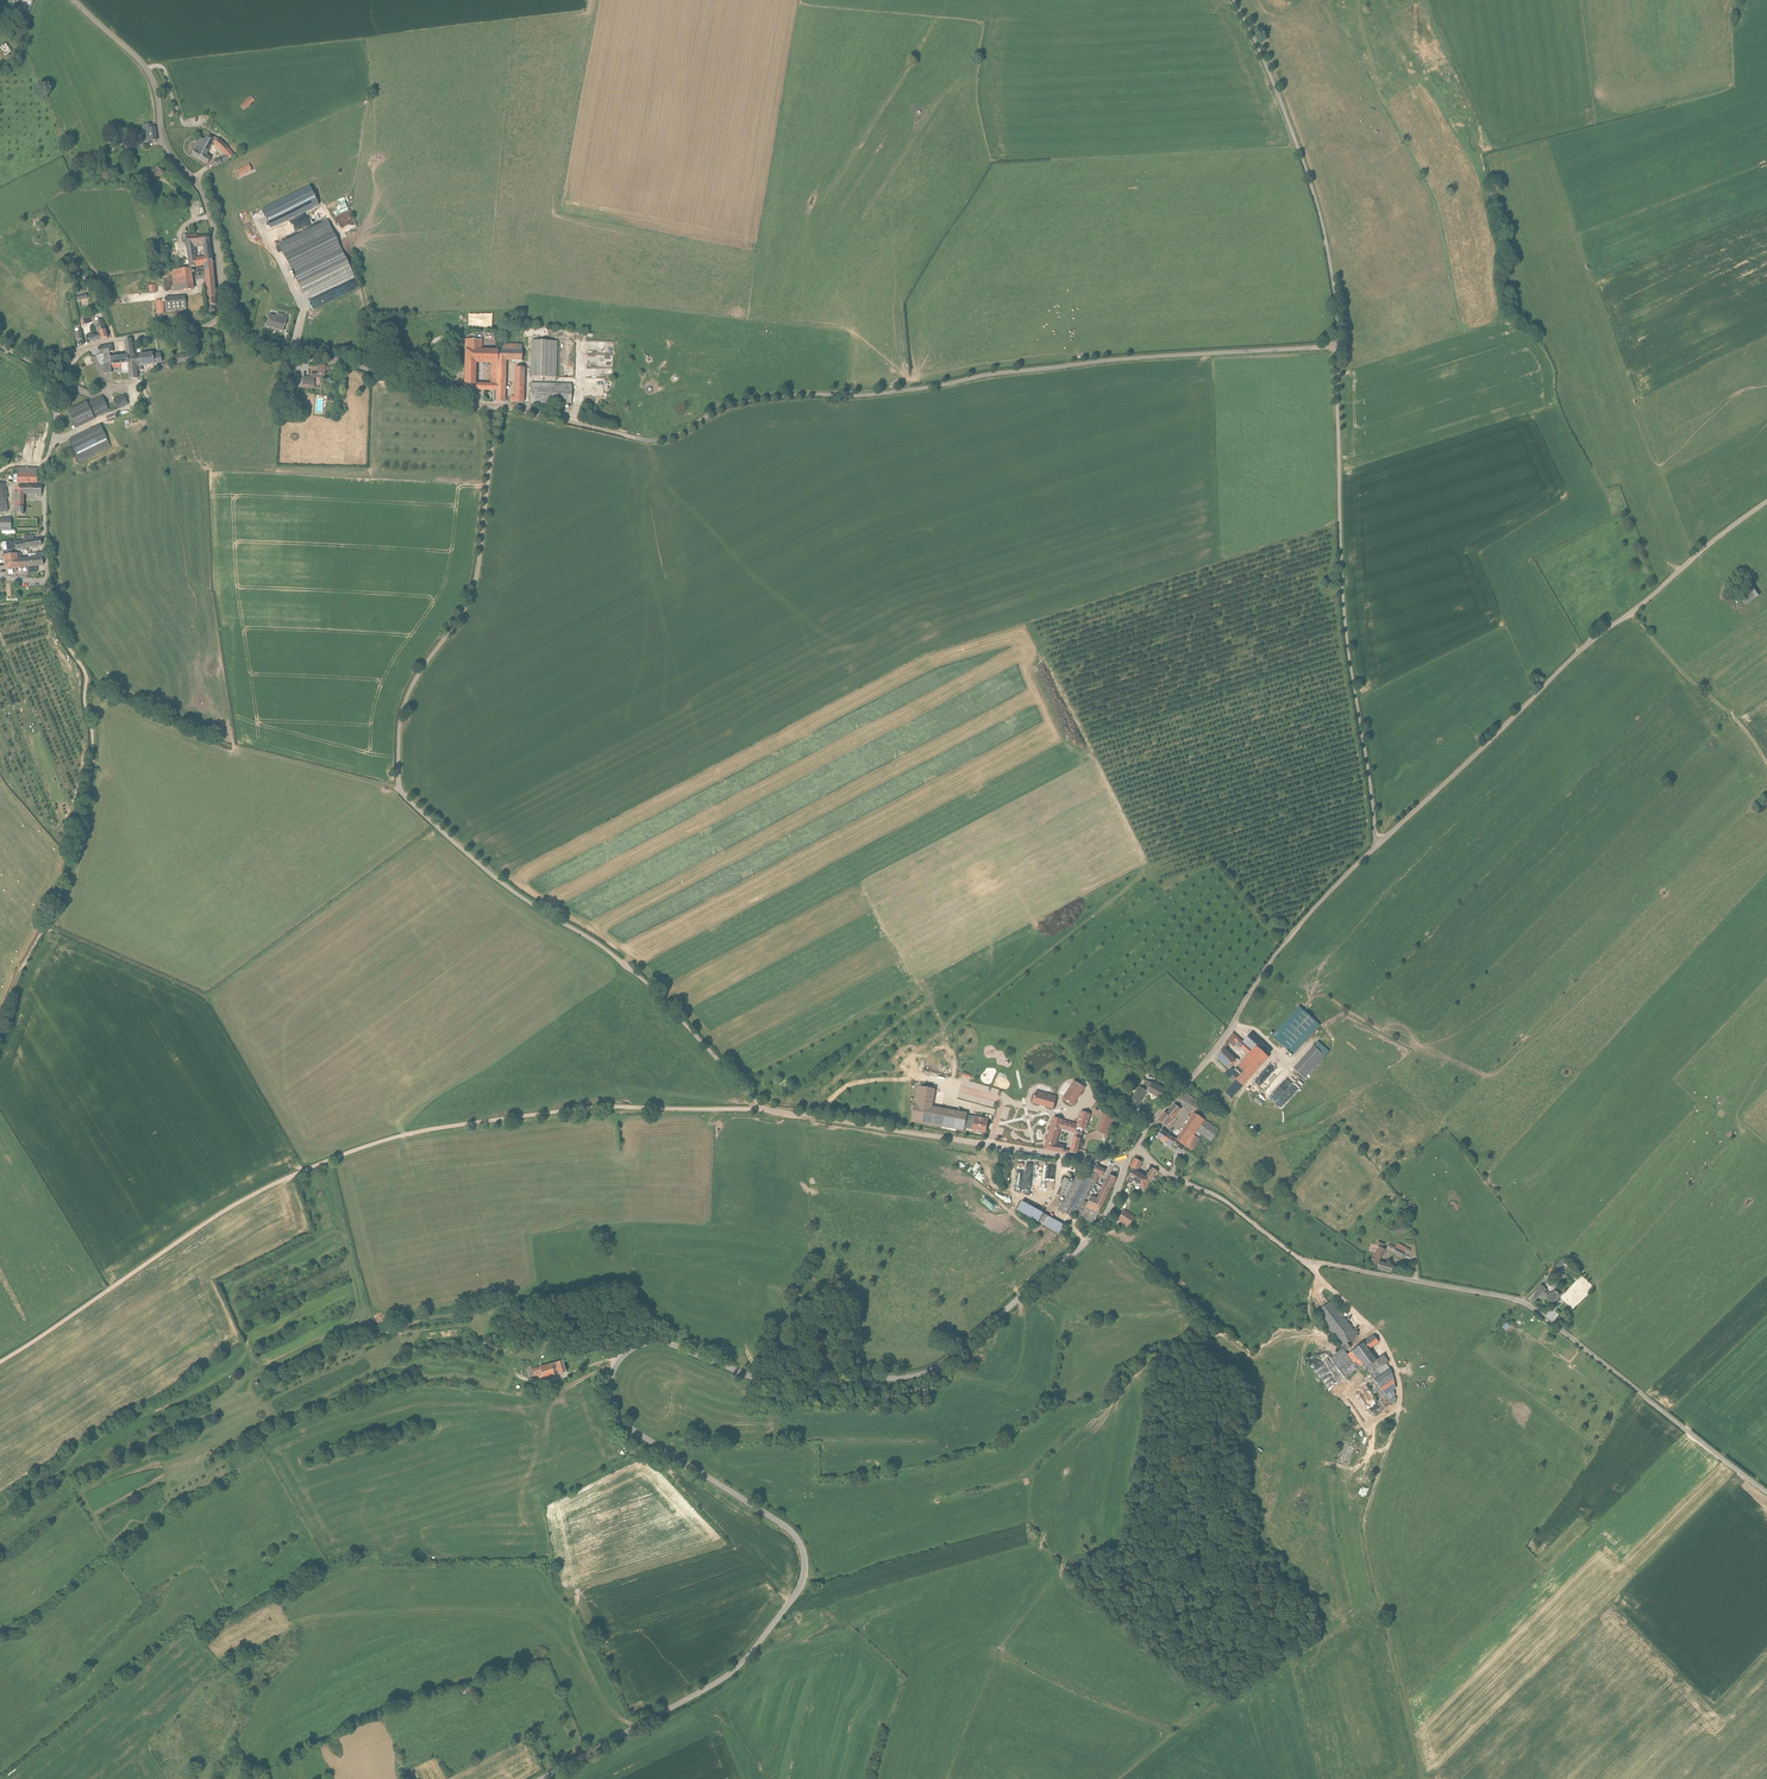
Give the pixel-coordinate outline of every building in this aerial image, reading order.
[(26,14),(19,9),(15,14),(23,20),(26,14)] [(8,43),(1,47),(6,55),(12,52),(8,43)] [(240,106),(244,110),(254,101),(250,97),(240,106)] [(151,128),(151,124),(144,125),(145,138),(143,138),(144,142),(157,140),(156,139),(156,133),(155,127),(151,128)] [(226,155),(219,159),(222,163),(229,159),(234,154),(224,144),(218,139),(208,135),(205,141),(201,139),(192,155),(208,164),(211,159),(208,157),(209,155),(206,153),(212,143),(220,149),(224,153),(226,155)] [(249,165),(236,171),(240,177),(252,170),(249,165)] [(99,169),(101,181),(111,179),(108,167),(99,169)] [(158,167),(141,179),(146,185),(162,173),(158,167)] [(262,210),(271,228),(319,205),(310,186),(262,210)] [(279,245),(284,256),(303,293),(308,291),(311,298),(354,277),(327,222),(279,245)] [(197,266),(205,265),(212,263),(209,235),(197,237),(197,235),(185,236),(187,247),(190,267),(197,266)] [(209,313),(212,315),(215,310),(213,308),(213,305),(215,305),(215,297),(213,265),(212,263),(205,265),(205,266),(194,267),(195,280),(206,279),(209,309),(209,313)] [(172,270),(172,271),(174,292),(193,290),(190,268),(172,270)] [(255,293),(259,299),(267,293),(264,288),(255,293)] [(78,294),(79,302),(88,301),(87,293),(78,294)] [(312,300),(315,307),(332,300),(329,293),(312,300)] [(165,298),(166,306),(167,312),(186,309),(185,296),(165,298)] [(288,316),(283,315),(282,318),(273,315),(271,320),(268,319),(266,326),(271,328),(271,326),(279,328),(278,330),(283,331),(285,325),(285,326),(286,325),(286,324),(286,322),(288,316)] [(105,330),(102,320),(95,323),(95,320),(94,320),(93,316),(81,320),(83,326),(95,322),(97,330),(98,335),(100,334),(102,340),(107,338),(105,330)] [(90,343),(102,340),(100,334),(98,335),(93,336),(93,334),(88,335),(90,343)] [(128,340),(125,341),(128,354),(110,359),(110,365),(111,365),(128,364),(129,368),(130,379),(138,378),(137,366),(135,357),(131,340),(128,340)] [(466,350),(465,368),(471,368),(471,362),(476,362),(476,363),(492,363),(492,367),(490,367),(490,372),(497,372),(497,351),(481,350),(482,340),(466,340),(466,350)] [(555,377),(556,342),(532,341),(531,377),(555,377)] [(112,372),(111,365),(110,365),(110,359),(109,353),(113,352),(112,345),(98,348),(100,355),(104,354),(104,359),(103,359),(104,363),(104,364),(105,374),(106,374),(106,372),(112,372)] [(497,351),(497,372),(497,384),(485,384),(485,390),(494,390),(497,390),(497,394),(505,394),(506,360),(528,361),(528,351),(497,351)] [(135,357),(137,366),(138,366),(138,367),(142,367),(142,366),(155,364),(162,363),(160,353),(156,353),(152,354),(143,355),(135,357)] [(172,364),(190,361),(189,353),(171,356),(172,364)] [(471,368),(465,368),(465,390),(480,390),(480,384),(475,384),(476,363),(476,362),(471,362),(471,368)] [(325,365),(319,365),(318,373),(311,372),(311,378),(303,377),(302,385),(314,386),(315,378),(325,379),(326,370),(327,370),(328,366),(325,366),(325,365)] [(511,402),(523,403),(524,368),(516,368),(515,397),(511,397),(511,402)] [(572,384),(531,383),(530,403),(571,404),(572,384)] [(497,390),(494,390),(494,401),(495,401),(497,401),(497,402),(505,403),(505,394),(497,394),(497,390)] [(124,395),(113,400),(117,409),(128,404),(124,395)] [(109,410),(102,396),(87,403),(87,401),(67,411),(76,428),(95,419),(94,417),(109,410)] [(100,425),(68,440),(79,462),(111,446),(100,425)] [(37,483),(38,469),(14,468),(14,474),(18,474),(17,482),(37,483)] [(6,498),(9,497),(5,483),(2,483),(0,483),(0,512),(8,511),(6,498)] [(42,496),(41,487),(25,486),(17,487),(17,493),(13,493),(13,502),(15,502),(15,507),(17,507),(17,515),(23,514),(23,493),(27,493),(36,493),(36,496),(40,496),(40,497),(42,496)] [(37,529),(37,519),(17,519),(14,519),(0,519),(0,529),(37,529)] [(11,540),(6,541),(6,544),(7,544),(7,550),(11,550),(16,549),(16,550),(22,549),(28,548),(28,547),(38,546),(41,545),(41,539),(33,540),(32,535),(24,536),(24,542),(16,543),(12,543),(11,540)] [(36,558),(21,559),(18,559),(19,567),(27,567),(28,573),(35,572),(35,566),(43,565),(42,553),(35,554),(36,558)] [(18,559),(21,559),(21,554),(17,554),(12,554),(4,555),(5,569),(19,567),(18,559)] [(1738,595),(1747,607),(1760,598),(1751,585),(1738,595)] [(1298,1006),(1271,1036),(1281,1045),(1279,1047),(1281,1049),(1283,1047),(1293,1056),(1320,1026),(1298,1006)] [(1227,1042),(1229,1043),(1234,1047),(1236,1044),(1248,1055),(1234,1070),(1231,1068),(1228,1071),(1227,1070),(1224,1073),(1229,1079),(1233,1075),(1237,1079),(1224,1092),(1231,1099),(1269,1058),(1267,1056),(1271,1052),(1270,1051),(1271,1050),(1251,1032),(1243,1042),(1233,1033),(1226,1041),(1227,1042)] [(1313,1046),(1293,1069),(1304,1079),(1325,1057),(1324,1056),(1329,1052),(1318,1042),(1313,1047),(1313,1046)] [(1217,1056),(1217,1057),(1221,1060),(1228,1068),(1236,1060),(1223,1049),(1217,1056)] [(1260,1086),(1256,1090),(1260,1093),(1275,1078),(1271,1075),(1277,1068),(1272,1063),(1255,1080),(1260,1086)] [(1281,1108),(1300,1089),(1287,1077),(1273,1092),(1271,1090),(1274,1087),(1273,1086),(1279,1080),(1276,1078),(1257,1097),(1263,1104),(1271,1095),(1277,1100),(1275,1102),(1281,1108)] [(1084,1087),(1074,1081),(1063,1099),(1073,1105),(1084,1087)] [(1166,1090),(1152,1083),(1147,1091),(1140,1087),(1129,1105),(1137,1109),(1147,1092),(1160,1100),(1166,1090)] [(935,1090),(917,1086),(911,1122),(964,1131),(967,1113),(932,1107),(935,1090)] [(1053,1109),(1056,1097),(1036,1091),(1032,1103),(1053,1109)] [(1185,1092),(1177,1101),(1184,1107),(1187,1103),(1197,1110),(1202,1104),(1195,1098),(1194,1100),(1185,1092)] [(1165,1112),(1158,1121),(1167,1127),(1180,1110),(1174,1105),(1167,1114),(1165,1112)] [(1074,1132),(1070,1151),(1070,1153),(1077,1153),(1083,1129),(1086,1130),(1090,1114),(1081,1111),(1078,1124),(1054,1117),(1045,1149),(1062,1152),(1064,1146),(1056,1144),(1060,1128),(1074,1132)] [(1096,1130),(1107,1135),(1114,1118),(1103,1113),(1096,1130)] [(1187,1125),(1176,1141),(1183,1146),(1184,1147),(1192,1152),(1200,1140),(1199,1139),(1198,1138),(1201,1135),(1211,1142),(1219,1130),(1203,1119),(1194,1113),(1186,1125),(1187,1125)] [(986,1133),(987,1128),(987,1124),(988,1119),(971,1116),(970,1122),(974,1122),(973,1130),(973,1131),(977,1131),(977,1133),(981,1134),(981,1132),(986,1133)] [(1162,1130),(1157,1138),(1170,1147),(1176,1139),(1162,1130)] [(1134,1159),(1130,1167),(1138,1171),(1142,1162),(1134,1159)] [(1042,1187),(1054,1189),(1057,1166),(1042,1164),(1041,1169),(1043,1169),(1043,1173),(1047,1173),(1047,1179),(1043,1179),(1042,1187)] [(1085,1177),(1093,1182),(1096,1183),(1098,1177),(1099,1175),(1101,1176),(1104,1170),(1096,1167),(1091,1165),(1085,1177)] [(1151,1181),(1153,1177),(1157,1172),(1153,1168),(1145,1178),(1143,1176),(1141,1174),(1140,1174),(1133,1170),(1127,1181),(1131,1183),(1133,1181),(1140,1186),(1139,1187),(1145,1190),(1151,1181)] [(1072,1182),(1064,1198),(1058,1210),(1070,1215),(1071,1213),(1092,1224),(1093,1225),(1093,1224),(1109,1191),(1116,1178),(1109,1175),(1098,1198),(1092,1195),(1088,1202),(1084,1201),(1093,1182),(1085,1177),(1076,1173),(1072,1182)] [(1064,1198),(1072,1182),(1070,1181),(1071,1180),(1064,1177),(1057,1194),(1064,1198)] [(991,1198),(986,1204),(994,1210),(999,1205),(991,1198)] [(1038,1222),(1043,1213),(1022,1201),(1017,1210),(1038,1222)] [(1124,1210),(1117,1221),(1128,1227),(1134,1217),(1124,1210)] [(1043,1213),(1038,1222),(1059,1233),(1062,1228),(1047,1220),(1049,1216),(1043,1213)] [(1047,1220),(1062,1228),(1063,1225),(1049,1216),(1047,1220)] [(1404,1225),(1392,1230),(1394,1236),(1406,1231),(1404,1225)] [(1379,1248),(1370,1263),(1376,1266),(1378,1267),(1377,1269),(1391,1273),(1393,1266),(1379,1262),(1385,1250),(1383,1249),(1385,1246),(1377,1242),(1375,1246),(1379,1248)] [(1396,1248),(1409,1253),(1410,1250),(1398,1244),(1396,1248)] [(1409,1253),(1396,1248),(1389,1245),(1386,1251),(1402,1259),(1404,1254),(1407,1256),(1409,1253)] [(1562,1259),(1554,1268),(1558,1271),(1562,1268),(1566,1271),(1570,1267),(1562,1259)] [(1541,1286),(1527,1300),(1532,1304),(1540,1295),(1551,1305),(1559,1296),(1558,1295),(1561,1292),(1557,1288),(1551,1294),(1550,1294),(1541,1286)] [(1343,1350),(1348,1346),(1347,1344),(1357,1336),(1331,1301),(1315,1313),(1343,1350)] [(1504,1322),(1500,1326),(1505,1331),(1509,1327),(1504,1322)] [(1348,1346),(1343,1350),(1330,1359),(1344,1379),(1362,1365),(1390,1404),(1396,1401),(1394,1390),(1395,1389),(1393,1379),(1390,1369),(1385,1363),(1387,1361),(1383,1355),(1375,1361),(1369,1352),(1368,1350),(1374,1345),(1378,1343),(1373,1336),(1347,1355),(1345,1352),(1350,1349),(1348,1346)] [(532,1365),(526,1367),(529,1376),(535,1374),(539,1373),(540,1378),(566,1371),(563,1359),(533,1368),(532,1365)] [(475,1685),(463,1688),(464,1694),(476,1690),(475,1685)] [(1194,1701),(1188,1707),(1192,1711),(1198,1705),(1194,1701)]
